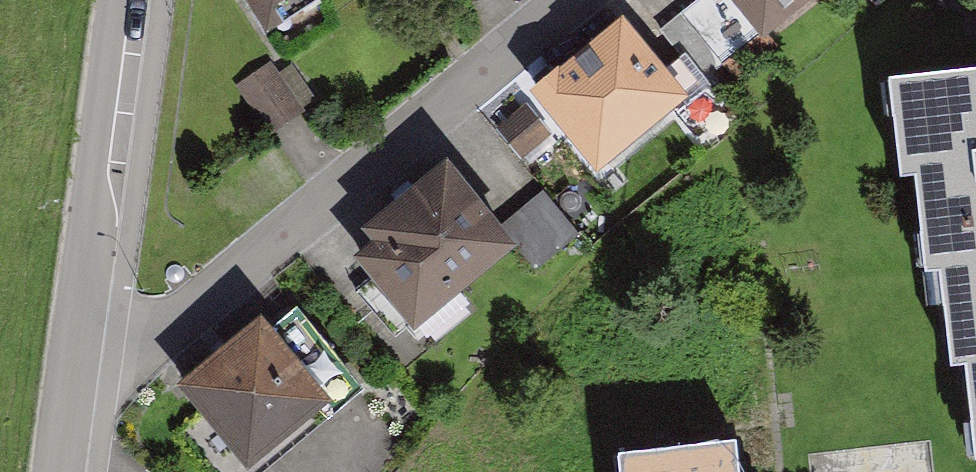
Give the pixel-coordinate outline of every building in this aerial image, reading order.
[(268,27),(308,0),(250,0),(268,27)] [(684,16),(721,62),(758,32),(765,41),(817,0),(703,0),(684,16)] [(620,25),(499,123),(526,156),(559,129),(596,175),(684,104),(620,25)] [(269,129),(303,106),(269,59),(236,82),(269,129)] [(890,78),(901,175),(916,173),(926,267),(940,265),(975,261),(975,68),(890,78)] [(376,250),(362,261),(419,333),(519,254),(537,276),(582,241),(545,195),(499,231),(451,171),(366,237),(376,250)] [(940,265),(951,365),(966,363),(975,451),(975,261),(940,265)] [(177,386),(243,471),(262,471),(364,394),(299,311),(274,331),(264,319),(177,386)] [(736,441),(621,453),(623,471),(739,471),(736,441)]
